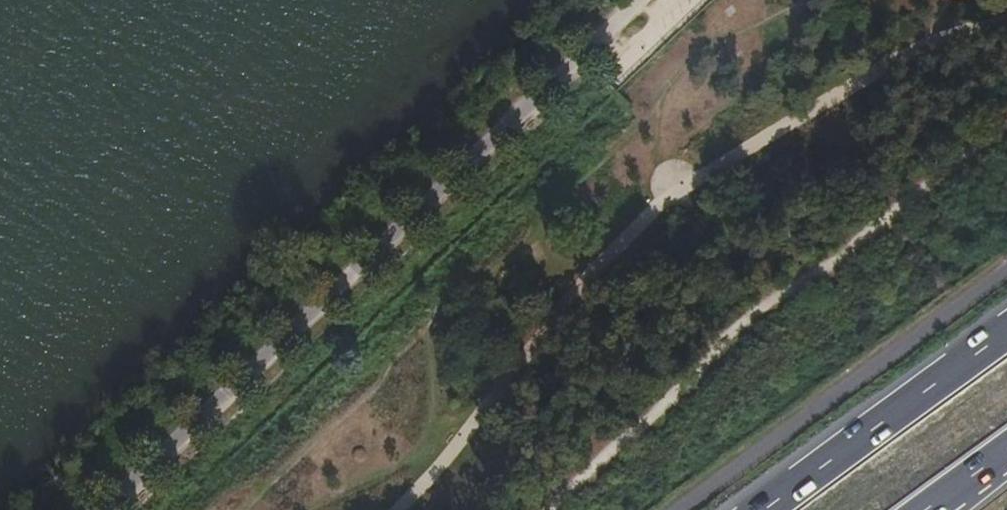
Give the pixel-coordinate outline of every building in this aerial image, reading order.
[(703,209),(686,228),(705,244),(721,224),(703,209)]
